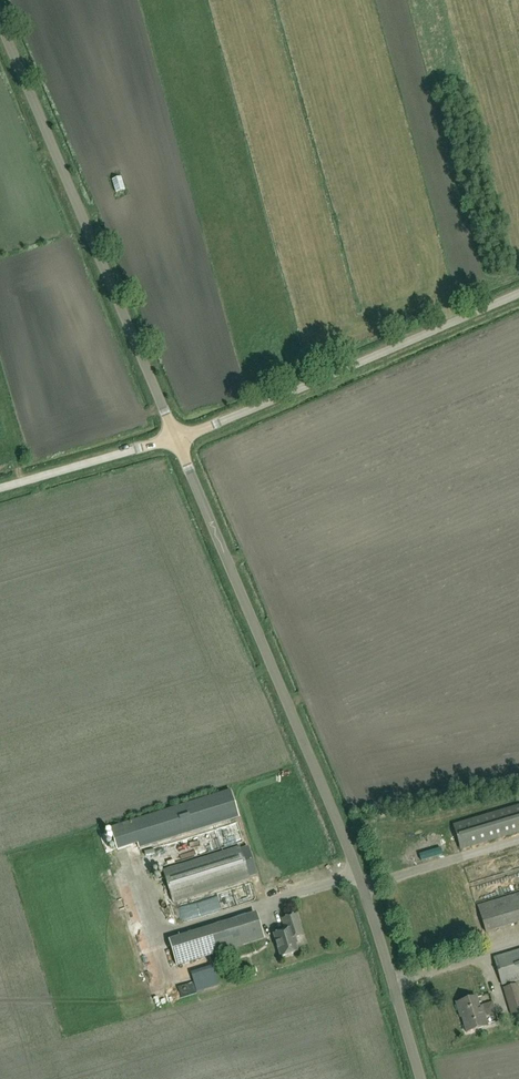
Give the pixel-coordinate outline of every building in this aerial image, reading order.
[(117,192),(125,189),(121,178),(113,181),(117,192)] [(324,638),(323,631),(310,633),(311,640),(324,638)] [(238,817),(230,790),(131,821),(110,828),(117,848),(137,842),(139,848),(238,817)] [(518,832),(518,806),(454,826),(460,849),(518,832)] [(240,849),(240,847),(163,871),(173,903),(250,879),(249,877),(256,875),(247,847),(240,849)] [(474,867),(475,881),(490,880),(489,866),(474,867)] [(478,907),(486,933),(518,922),(518,895),(478,907)] [(281,957),(298,952),(294,938),(303,936),(297,915),(283,919),(286,931),(274,935),(281,957)] [(255,917),(169,944),(177,965),(262,939),(255,917)] [(502,986),(518,981),(518,950),(494,958),(502,986)] [(222,983),(221,978),(213,980),(211,972),(194,975),(196,982),(205,980),(207,986),(222,983)] [(509,1004),(514,1019),(518,1018),(518,991),(517,985),(504,988),(509,1004)] [(476,997),(472,998),(456,1003),(460,1015),(461,1015),(467,1033),(488,1027),(482,1007),(479,1008),(476,997)]
